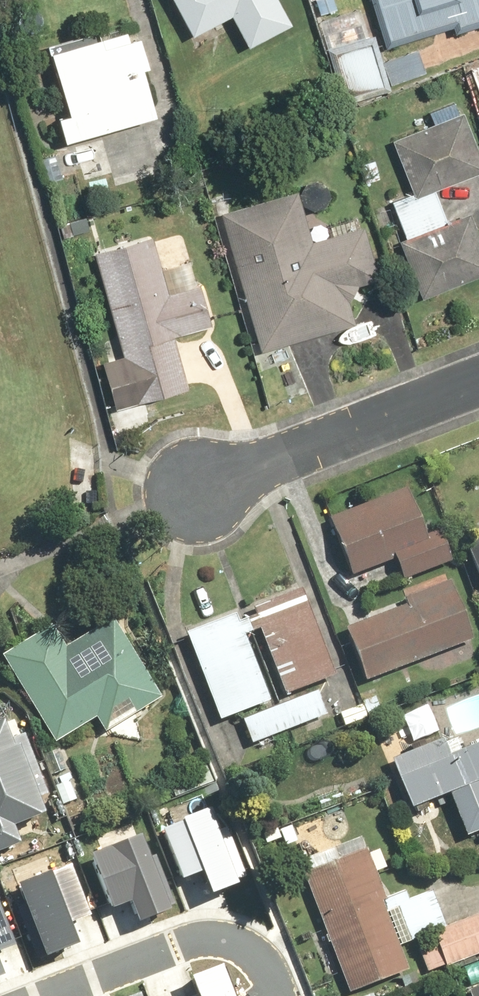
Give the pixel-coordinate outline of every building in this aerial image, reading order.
[(197,37),(234,17),(253,51),(301,24),(288,0),(177,0),(197,37)] [(348,104),(397,90),(381,34),(373,37),(364,6),(342,12),(339,0),(317,0),(348,104)] [(396,48),(478,22),(478,0),(381,0),(396,48)] [(136,37),(134,30),(108,37),(105,29),(58,43),(78,112),(66,116),(73,141),(166,114),(153,70),(158,68),(148,33),(136,37)] [(451,222),(437,189),(478,173),(478,139),(468,110),(462,112),(458,101),(432,112),(436,124),(397,140),(417,193),(396,201),(411,238),(403,241),(426,299),(478,278),(478,221),(476,212),(451,222)] [(311,214),(304,192),(225,214),(264,353),(360,326),(354,304),(365,284),(384,278),(367,224),(348,230),(346,224),(332,227),(328,210),(311,214)] [(107,360),(122,411),(196,389),(180,337),(214,326),(201,281),(173,290),(157,235),(97,254),(127,353),(107,360)] [(359,576),(397,558),(408,583),(457,559),(448,539),(440,543),(411,482),(332,519),(359,576)] [(470,544),(478,565),(478,540),(470,544)] [(280,693),(342,668),(308,578),(258,597),(261,605),(249,611),(280,693)] [(371,683),(478,646),(478,640),(458,580),(408,597),(411,605),(351,625),(371,683)] [(182,627),(216,717),(280,693),(249,611),(235,616),(232,608),(182,627)] [(109,734),(168,696),(117,615),(70,645),(55,622),(5,655),(63,745),(101,721),(109,734)] [(247,723),(256,747),(332,716),(322,692),(247,723)] [(343,711),(351,729),(374,720),(366,702),(343,711)] [(26,764),(9,720),(0,724),(0,774),(26,764)] [(454,796),(471,838),(478,835),(478,728),(397,761),(417,811),(454,796)] [(26,764),(0,774),(0,843),(17,837),(13,824),(45,812),(26,764)] [(238,879),(209,804),(159,824),(181,879),(202,871),(209,890),(238,879)] [(168,904),(140,829),(90,848),(111,904),(132,896),(139,915),(168,904)] [(363,835),(302,857),(353,995),(414,972),(363,835)] [(20,882),(44,948),(74,937),(69,923),(91,915),(72,863),(20,882)] [(15,946),(0,906),(0,952),(15,946)] [(418,943),(432,977),(478,959),(478,919),(418,943)] [(221,963),(189,976),(196,994),(191,995),(235,995),(221,963)]
